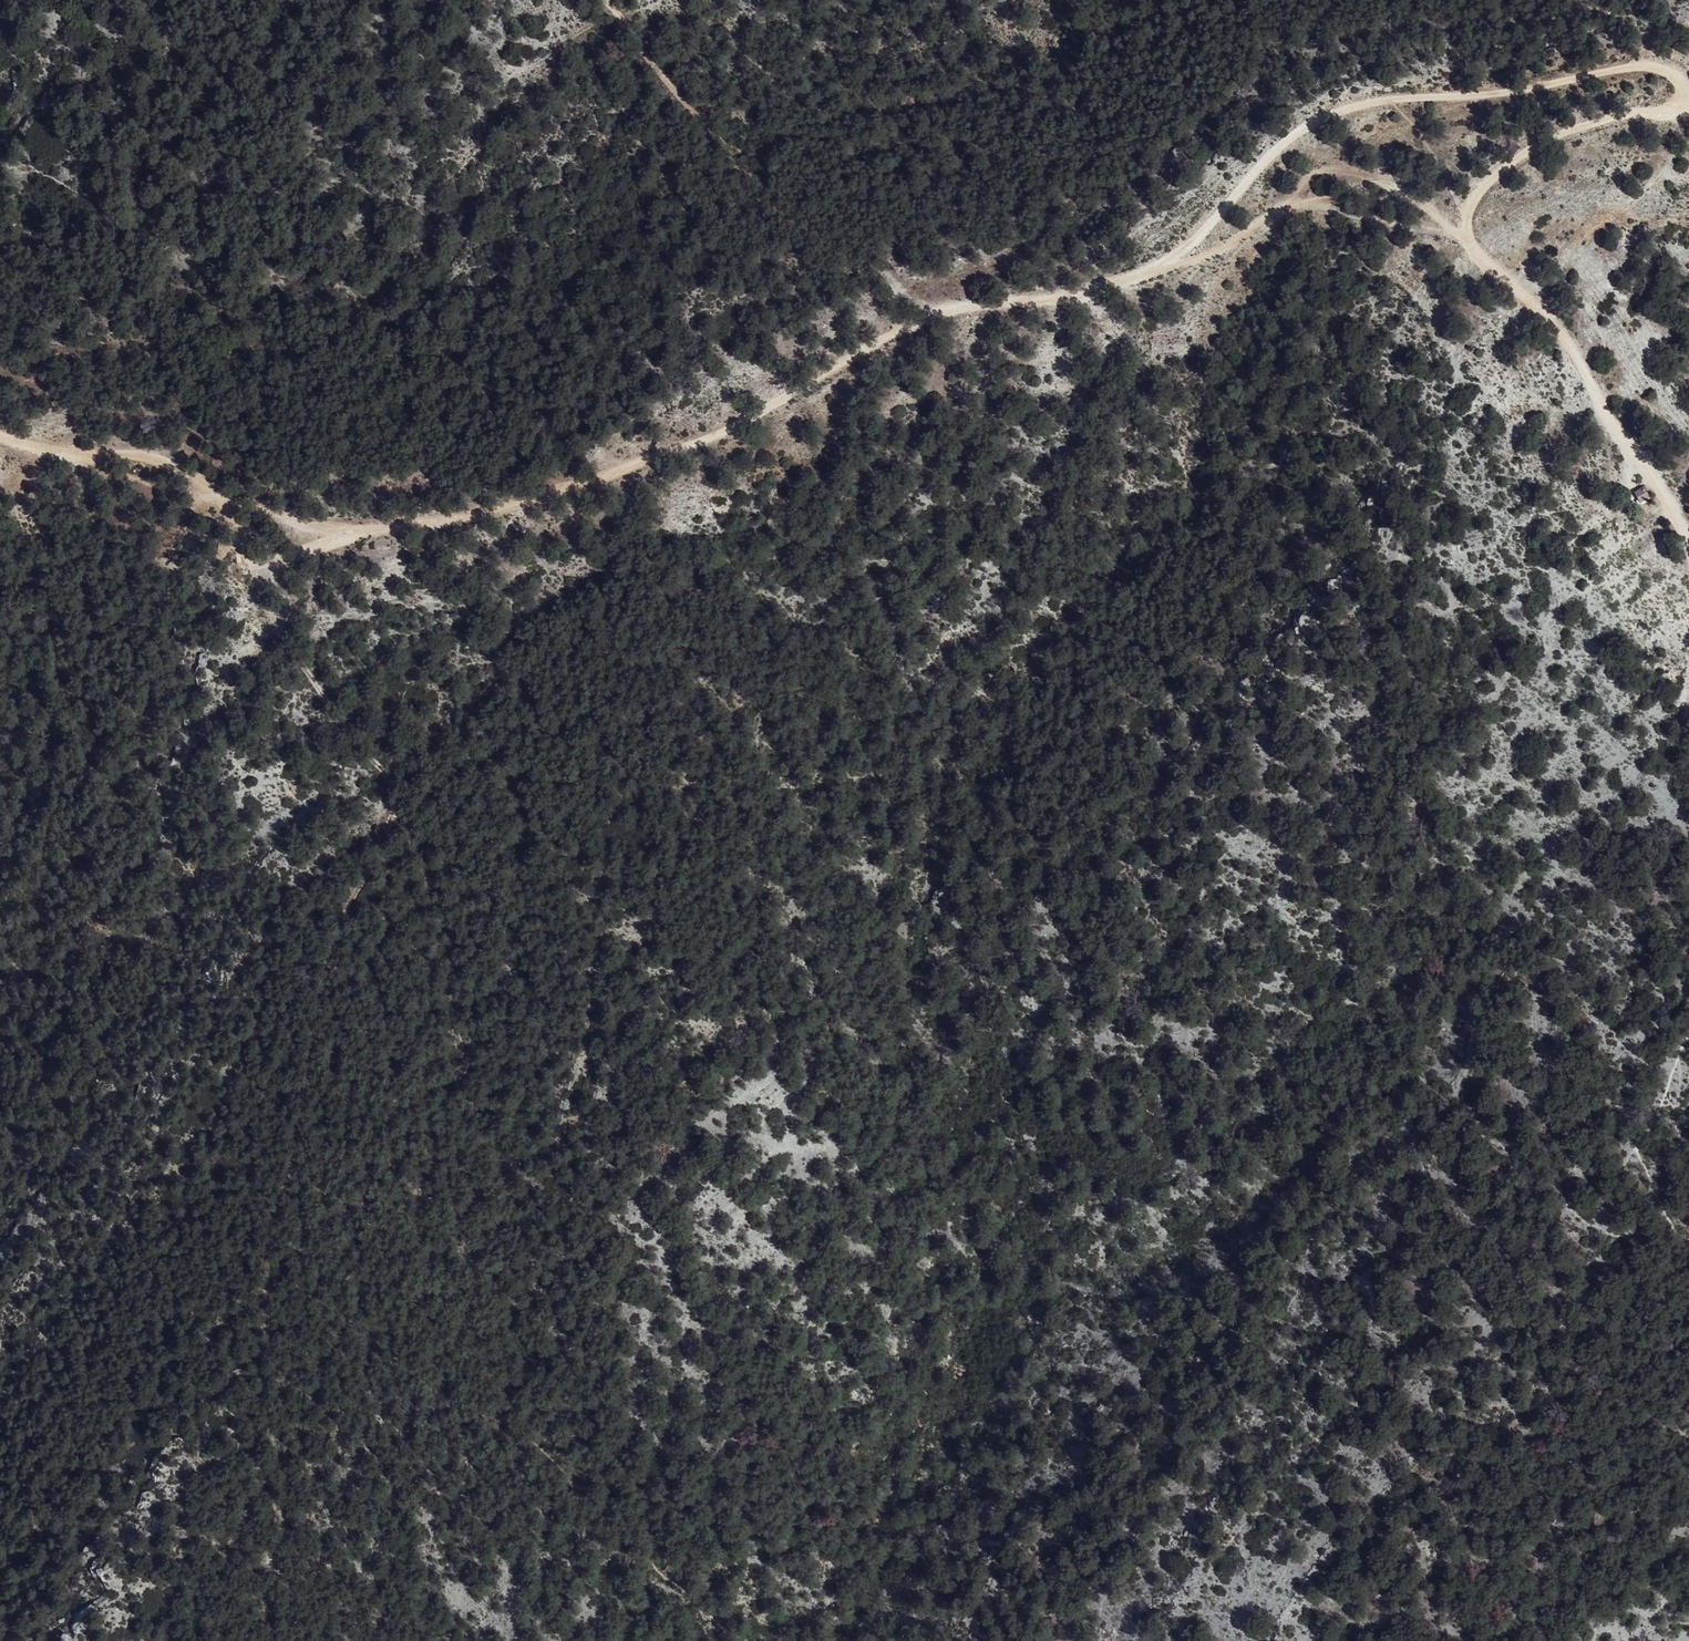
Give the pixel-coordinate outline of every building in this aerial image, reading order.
[(1635,491),(1641,503),(1651,498),(1645,486),(1635,491)]
